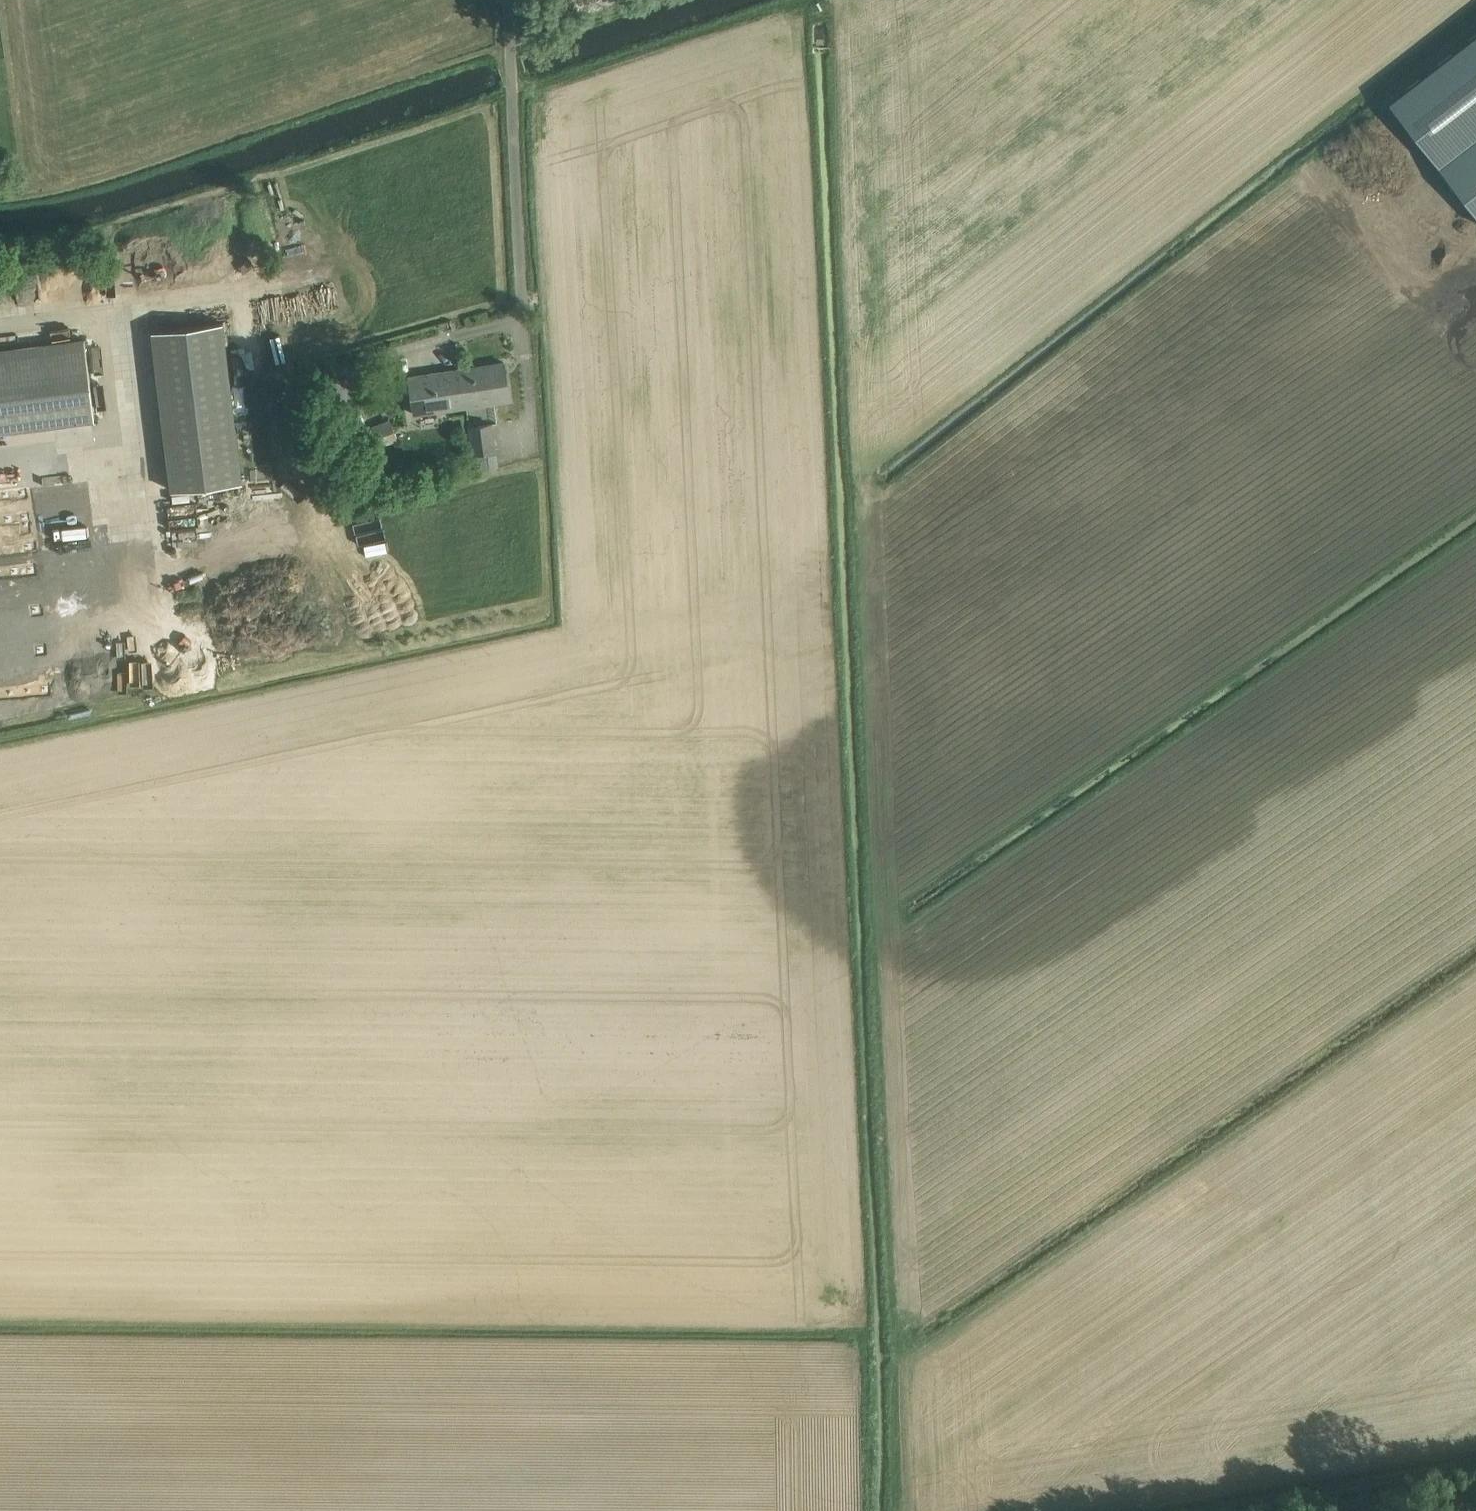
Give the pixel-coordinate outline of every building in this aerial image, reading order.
[(1388,102),(1475,214),(1475,33),(1388,102)] [(144,331),(161,491),(235,483),(217,323),(144,331)] [(84,339),(0,350),(0,431),(95,419),(84,339)] [(504,362),(460,369),(466,407),(509,400),(504,362)] [(460,369),(408,376),(414,414),(466,407),(460,369)] [(366,427),(344,435),(351,456),(397,440),(393,428),(390,419),(366,427)] [(491,424),(469,427),(473,453),(495,450),(491,424)] [(0,493),(0,574),(31,570),(22,491),(0,493)]
